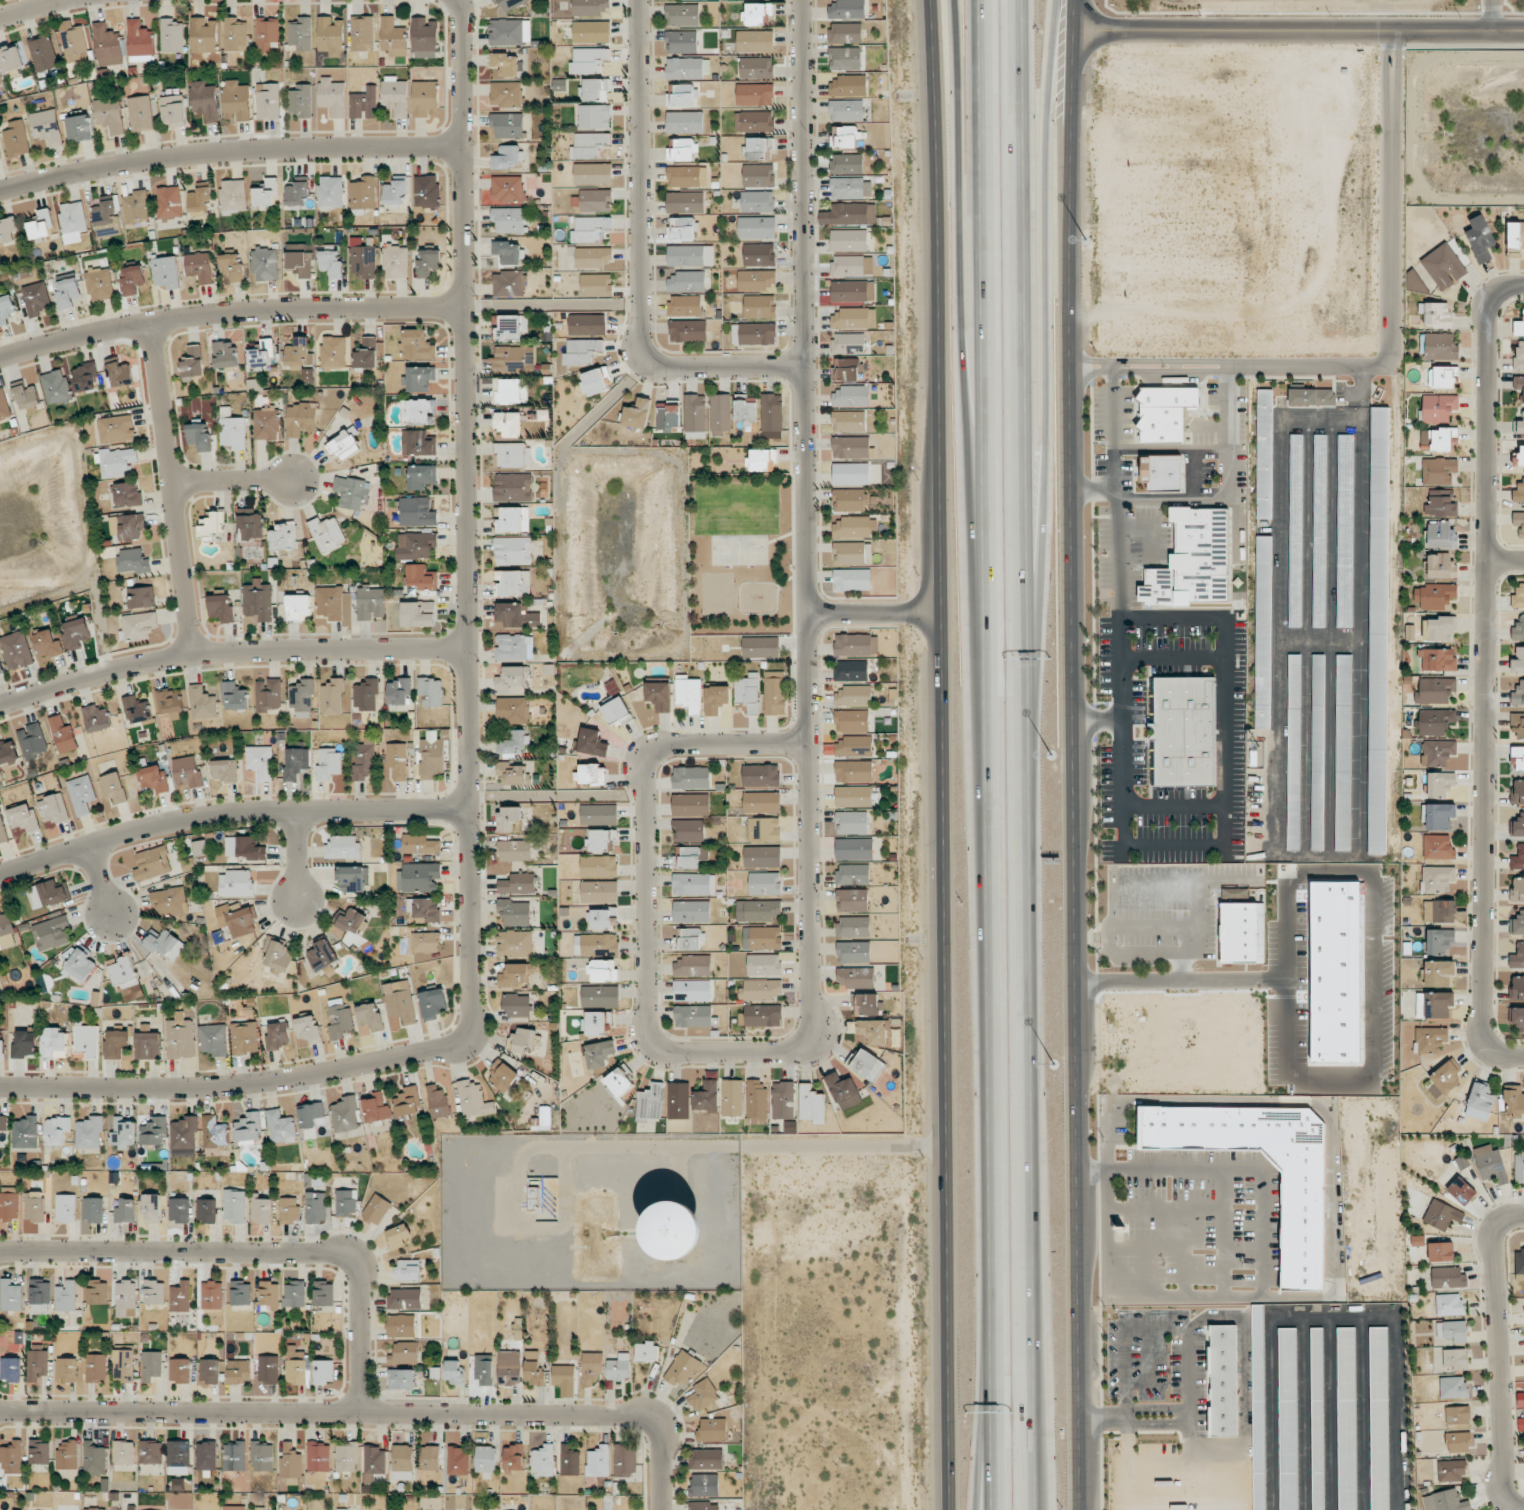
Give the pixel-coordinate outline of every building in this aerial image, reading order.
[(504,12),(529,2),(528,0),(493,0),(495,6),(501,4),(504,12)] [(610,15),(610,0),(573,0),(573,16),(610,15)] [(865,0),(828,0),(828,19),(865,18),(865,0)] [(746,4),(747,26),(765,25),(764,15),(773,14),(772,3),(746,4)] [(666,5),(666,26),(699,25),(699,4),(666,5)] [(381,55),(406,54),(406,27),(395,28),(394,15),(381,16),(381,55)] [(318,52),(344,52),(343,20),(333,20),(333,16),(318,17),(318,52)] [(351,51),(374,51),(374,16),(351,16),(351,51)] [(217,52),(217,20),(207,20),(207,17),(191,18),(192,52),(217,52)] [(280,52),(279,17),(256,18),(257,52),(280,52)] [(296,17),(297,23),(289,23),(289,45),(297,45),(297,51),(312,51),(311,17),(296,17)] [(413,57),(437,58),(438,21),(426,21),(426,17),(413,17),(413,57)] [(140,18),(127,19),(129,61),(155,60),(153,28),(141,29),(140,18)] [(247,18),(224,18),(225,51),(248,51),(247,18)] [(531,19),(489,20),(489,45),(531,44),(531,19)] [(90,60),(83,25),(73,27),(72,20),(59,22),(67,64),(90,60)] [(184,52),(183,20),(161,20),(162,52),(184,52)] [(93,23),(98,67),(124,64),(120,31),(107,32),(106,21),(93,23)] [(573,22),(574,43),(610,42),(610,21),(573,22)] [(862,23),(829,24),(830,44),(862,43),(862,23)] [(697,31),(666,31),(666,53),(697,53),(697,31)] [(737,52),(773,52),(773,31),(737,31),(737,52)] [(57,68),(52,34),(30,38),(35,71),(57,68)] [(26,67),(19,43),(0,48),(0,60),(4,73),(26,67)] [(829,48),(830,70),(861,69),(861,47),(829,48)] [(599,73),(599,60),(610,59),(609,48),(573,49),(574,62),(570,62),(570,74),(599,73)] [(490,54),(490,67),(499,67),(499,76),(521,77),(521,54),(490,54)] [(773,57),(740,58),(740,79),(773,78),(773,57)] [(703,79),(703,58),(666,58),(666,79),(703,79)] [(830,96),(867,96),(866,75),(837,75),(838,81),(829,81),(830,96)] [(395,118),(408,118),(407,80),(397,81),(397,76),(382,76),(383,108),(394,108),(395,118)] [(345,118),(345,82),(331,83),(331,77),(319,77),(319,107),(331,107),(331,118),(345,118)] [(609,100),(609,78),(583,79),(584,101),(609,100)] [(554,79),(553,91),(567,91),(567,80),(554,79)] [(250,121),(249,85),(238,85),(238,80),(223,80),(224,119),(236,119),(236,121),(250,121)] [(216,85),(205,86),(205,81),(190,82),(192,114),(205,113),(205,123),(218,123),(216,85)] [(413,81),(413,117),(427,117),(427,108),(438,108),(438,81),(413,81)] [(491,107),(522,106),(522,82),(490,82),(491,107)] [(256,84),(257,119),(280,118),(279,83),(256,84)] [(699,106),(699,84),(668,84),(668,106),(699,106)] [(774,84),(737,84),(736,105),(773,106),(774,84)] [(288,86),(290,112),(298,112),(298,118),(312,117),(311,85),(288,86)] [(364,118),(378,118),(377,85),(366,85),(366,93),(349,94),(350,118),(364,118)] [(126,99),(133,132),(155,128),(148,94),(126,99)] [(162,124),(185,123),(184,95),(161,96),(162,124)] [(94,100),(97,127),(110,125),(111,136),(124,134),(120,97),(94,100)] [(864,121),(864,100),(830,100),(831,122),(864,121)] [(612,105),(579,105),(579,128),(611,129),(612,105)] [(31,112),(34,140),(48,138),(49,148),(62,147),(57,109),(31,112)] [(773,111),(735,112),(736,131),(774,130),(773,111)] [(704,112),(667,112),(666,133),(704,133),(704,112)] [(523,113),(490,114),(490,127),(496,127),(496,138),(523,138),(523,113)] [(92,140),(90,115),(68,117),(70,142),(92,140)] [(32,152),(23,118),(9,122),(11,130),(2,132),(9,158),(32,152)] [(859,148),(858,126),(831,127),(832,148),(859,148)] [(571,159),(600,158),(600,145),(611,144),(611,133),(574,133),(575,146),(570,146),(571,159)] [(773,160),(773,138),(748,138),(747,160),(773,160)] [(693,161),(694,152),(699,152),(699,140),(671,139),(671,148),(668,148),(667,160),(693,161)] [(520,167),(519,145),(500,145),(500,155),(491,155),(491,168),(520,167)] [(831,174),(863,173),(863,154),(831,154),(831,174)] [(574,184),(611,185),(612,164),(575,164),(574,184)] [(744,187),(775,187),(774,164),(743,164),(744,187)] [(667,187),(707,186),(706,166),(667,167),(667,187)] [(438,175),(415,176),(415,206),(439,205),(438,175)] [(343,176),(321,177),(321,185),(318,185),(318,208),(343,207),(343,176)] [(351,182),(351,209),(377,208),(377,176),(362,176),(362,181),(351,182)] [(525,176),(492,176),(492,201),(525,201),(525,176)] [(276,178),(266,178),(266,188),(254,189),(254,206),(277,205),(276,178)] [(831,178),(831,198),(871,199),(872,179),(831,178)] [(220,180),(221,214),(246,213),(245,180),(220,180)] [(406,180),(392,180),(392,184),(383,184),(384,205),(403,204),(403,194),(407,194),(406,180)] [(309,182),(295,181),(294,186),(286,186),(285,205),(304,206),(305,195),(309,195),(309,182)] [(157,187),(158,218),(182,217),(181,187),(157,187)] [(190,215),(208,214),(207,201),(212,200),(211,187),(197,187),(197,192),(188,192),(190,215)] [(122,196),(125,223),(150,221),(147,189),(132,191),(132,195),(122,196)] [(611,189),(580,190),(580,212),(612,211),(611,189)] [(741,192),(742,212),(775,212),(774,191),(741,192)] [(704,192),(667,192),(667,213),(704,213),(704,192)] [(102,200),(102,206),(93,207),(96,236),(120,234),(116,199),(102,200)] [(59,205),(65,244),(82,241),(80,232),(88,231),(83,201),(59,205)] [(819,211),(819,224),(875,225),(876,204),(831,203),(831,212),(819,211)] [(40,220),(28,223),(33,244),(52,239),(49,226),(53,225),(49,208),(37,211),(40,220)] [(525,208),(491,208),(491,222),(496,222),(497,233),(525,233),(525,208)] [(1497,244),(1483,214),(1468,220),(1472,229),(1465,232),(1479,265),(1492,259),(1488,248),(1497,244)] [(1,244),(14,242),(13,232),(18,231),(16,217),(0,220),(0,239),(1,244)] [(571,242),(604,242),(604,231),(611,232),(611,217),(576,217),(575,230),(571,230),(571,242)] [(669,239),(697,239),(696,217),(669,218),(669,239)] [(776,238),(775,217),(738,217),(738,239),(776,238)] [(1508,222),(1508,258),(1523,258),(1523,222),(1508,222)] [(831,230),(831,251),(868,251),(868,230),(831,230)] [(376,246),(363,246),(363,238),(351,237),(350,272),(363,273),(363,278),(375,278),(376,246)] [(1468,273),(1447,241),(1420,260),(1442,292),(1456,282),(1455,281),(1468,273)] [(523,264),(523,242),(492,242),(492,255),(501,255),(501,264),(523,264)] [(744,266),(775,266),(775,243),(744,244),(744,266)] [(287,269),(299,269),(299,278),(311,278),(311,258),(306,259),(306,245),(301,245),(301,250),(286,250),(287,269)] [(408,278),(408,245),(384,246),(384,270),(386,270),(387,278),(408,278)] [(714,246),(668,245),(668,266),(714,266),(714,246)] [(254,281),(278,280),(277,248),(253,248),(254,281)] [(613,248),(576,248),(576,268),(604,268),(604,261),(613,261),(613,248)] [(440,249),(418,250),(418,278),(431,278),(431,269),(441,269),(440,249)] [(342,279),(341,251),(319,251),(319,271),(329,271),(329,279),(342,279)] [(184,255),(187,276),(199,275),(200,285),(213,284),(210,252),(184,255)] [(220,254),(220,279),(229,278),(230,283),(243,282),(242,254),(220,254)] [(831,275),(872,275),(872,256),(831,256),(831,275)] [(179,289),(178,257),(152,258),(153,285),(167,285),(167,289),(179,289)] [(125,277),(121,278),(124,297),(138,295),(137,285),(146,284),(143,265),(124,267),(125,277)] [(111,267),(87,269),(90,300),(113,298),(111,267)] [(776,271),(738,270),(738,290),(776,291),(776,271)] [(525,296),(524,271),(492,271),(493,296),(525,296)] [(705,291),(705,271),(676,271),(676,277),(667,277),(667,292),(705,291)] [(581,297),(613,296),(612,274),(581,274),(581,297)] [(61,310),(74,307),(72,299),(82,297),(77,277),(55,282),(61,310)] [(29,319),(42,315),(40,310),(51,307),(44,281),(21,287),(29,319)] [(831,282),(832,302),(875,301),(875,281),(831,282)] [(9,325),(7,316),(16,314),(12,295),(0,297),(0,327),(9,325)] [(775,295),(744,296),(745,318),(776,317),(775,295)] [(669,296),(669,315),(701,316),(702,296),(669,296)] [(1451,303),(1425,303),(1425,327),(1451,327),(1451,303)] [(839,308),(839,314),(831,314),(831,329),(876,328),(876,308),(839,308)] [(606,335),(605,314),(569,315),(569,335),(606,335)] [(528,331),(527,315),(495,316),(495,340),(521,339),(520,331),(528,331)] [(706,340),(706,320),(670,321),(670,341),(706,340)] [(1523,335),(1523,321),(1514,321),(1514,335),(1523,335)] [(776,323),(732,324),(733,345),(776,344),(776,323)] [(436,358),(436,343),(428,343),(428,329),(403,329),(403,343),(401,343),(401,359),(436,358)] [(865,334),(833,333),(832,353),(864,354),(865,334)] [(1425,359),(1459,359),(1459,342),(1453,342),(1453,333),(1425,333),(1425,359)] [(285,368),(300,368),(301,364),(313,364),(313,353),(309,353),(309,337),(295,337),(295,346),(286,346),(285,368)] [(321,368),(345,368),(346,337),(322,337),(321,368)] [(377,368),(376,337),(361,337),(361,348),(353,348),(354,368),(377,368)] [(270,366),(270,358),(274,357),(273,339),(261,339),(261,349),(249,350),(250,369),(263,369),(263,366),(270,366)] [(563,365),(593,365),(593,352),(604,351),(603,339),(567,340),(567,353),(563,353),(563,365)] [(237,367),(235,341),(213,342),(214,368),(237,367)] [(1516,341),(1515,370),(1523,370),(1523,341),(1516,341)] [(203,376),(202,345),(187,345),(188,358),(181,358),(181,377),(203,376)] [(496,346),(495,357),(490,357),(490,369),(524,371),(525,347),(496,346)] [(833,358),(833,381),(859,380),(859,358),(833,358)] [(110,363),(115,387),(134,383),(130,363),(120,365),(120,361),(110,363)] [(96,390),(95,378),(98,377),(96,364),(73,366),(76,392),(96,390)] [(436,366),(407,367),(408,392),(430,392),(430,380),(436,380),(436,366)] [(1456,367),(1430,366),(1430,387),(1456,388),(1456,367)] [(582,374),(584,381),(582,382),(587,397),(609,390),(602,367),(582,374)] [(40,375),(49,406),(72,399),(63,369),(40,375)] [(1514,376),(1513,389),(1523,389),(1523,403),(1523,376),(1514,376)] [(522,379),(494,378),(493,404),(521,404),(522,379)] [(41,403),(35,385),(26,388),(25,384),(12,388),(20,410),(41,403)] [(869,406),(869,385),(840,385),(840,392),(832,392),(832,406),(869,406)] [(12,417),(4,387),(0,388),(0,420),(12,417)] [(1140,443),(1183,443),(1183,408),(1199,408),(1199,387),(1140,388),(1140,443)] [(1256,518),(1272,518),(1273,389),(1257,389),(1256,518)] [(1335,406),(1336,389),(1289,389),(1289,405),(1335,406)] [(762,431),(783,431),(782,393),(761,394),(762,431)] [(706,438),(706,394),(685,394),(685,439),(706,438)] [(731,394),(710,394),(711,436),(723,435),(723,431),(731,431),(731,394)] [(736,422),(757,421),(757,403),(748,403),(747,394),(735,395),(736,422)] [(1458,410),(1459,396),(1423,395),(1422,420),(1450,421),(1451,409),(1458,410)] [(624,406),(622,425),(648,428),(651,398),(636,397),(635,407),(624,406)] [(401,400),(402,425),(435,424),(434,416),(432,416),(431,399),(401,400)] [(301,438),(301,430),(316,430),(317,404),(287,403),(286,438),(301,438)] [(658,408),(657,431),(680,432),(681,405),(666,404),(666,408),(658,408)] [(246,417),(232,417),(232,407),(221,407),(221,446),(233,445),(233,450),(246,450),(246,417)] [(1368,855),(1386,855),(1390,407),(1371,407),(1368,855)] [(255,408),(254,440),(278,441),(278,408),(255,408)] [(1523,433),(1523,410),(1522,410),(1522,420),(1514,420),(1513,433),(1523,433)] [(865,411),(833,412),(833,432),(866,432),(865,411)] [(522,437),(521,412),(495,412),(496,431),(503,431),(503,438),(522,437)] [(98,419),(101,444),(136,440),(133,414),(98,419)] [(210,423),(187,424),(188,445),(198,444),(198,452),(211,452),(210,423)] [(327,444),(339,462),(361,447),(349,429),(327,444)] [(428,430),(402,430),(403,456),(436,455),(436,438),(428,438),(428,430)] [(1289,628),(1302,628),(1303,434),(1290,434),(1289,628)] [(1327,435),(1314,434),(1313,627),(1326,627),(1327,435)] [(1354,435),(1338,435),(1337,627),(1353,627),(1354,435)] [(869,436),(832,437),(832,458),(870,457),(869,436)] [(495,467),(524,467),(524,443),(495,443),(495,467)] [(1520,446),(1521,453),(1513,453),(1514,465),(1523,465),(1523,446),(1520,446)] [(103,478),(131,475),(130,463),(138,462),(137,448),(110,451),(109,450),(95,451),(96,464),(101,463),(103,478)] [(750,449),(750,471),(776,471),(775,449),(750,449)] [(1142,456),(1142,483),(1148,483),(1148,492),(1182,492),(1181,455),(1142,456)] [(1451,485),(1452,472),(1458,472),(1458,459),(1423,458),(1422,485),(1451,485)] [(869,484),(869,463),(833,463),(833,485),(869,484)] [(437,483),(437,465),(409,466),(409,490),(426,489),(426,484),(437,483)] [(532,500),(532,473),(495,474),(495,501),(532,500)] [(368,505),(372,482),(335,476),(333,491),(341,492),(339,507),(361,510),(362,504),(368,505)] [(1517,479),(1518,490),(1512,491),(1513,503),(1523,503),(1523,478),(1517,479)] [(143,504),(139,480),(113,484),(117,508),(143,504)] [(866,512),(867,489),(833,489),(833,511),(866,512)] [(1456,516),(1456,490),(1430,490),(1429,506),(1424,505),(1424,515),(1456,516)] [(400,526),(438,525),(437,511),(431,511),(431,497),(400,498),(400,526)] [(530,508),(497,507),(496,531),(529,532),(530,508)] [(1228,601),(1229,508),(1170,508),(1170,522),(1176,522),(1176,554),(1171,554),(1170,569),(1147,569),(1147,586),(1140,586),(1139,606),(1174,606),(1190,606),(1190,601),(1228,601)] [(224,512),(212,512),(212,518),(200,518),(200,537),(224,536),(224,512)] [(1513,526),(1520,526),(1519,537),(1523,537),(1523,512),(1513,512),(1513,526)] [(126,514),(126,525),(119,525),(120,541),(141,540),(141,525),(145,525),(145,514),(126,514)] [(240,515),(240,539),(263,539),(263,514),(240,515)] [(308,522),(322,553),(347,542),(336,516),(321,523),(319,517),(308,522)] [(833,538),(871,537),(871,516),(841,517),(841,523),(833,523),(833,538)] [(277,530),(269,531),(272,551),(298,547),(293,521),(276,524),(277,530)] [(1428,547),(1458,548),(1458,533),(1449,533),(1450,521),(1428,521),(1428,547)] [(438,533),(397,533),(398,559),(431,558),(431,546),(438,546),(438,533)] [(1254,728),(1270,728),(1272,536),(1257,535),(1254,728)] [(532,537),(495,537),(496,564),(532,564),(532,537)] [(872,543),(834,542),(834,564),(871,565),(872,543)] [(151,571),(150,557),(143,557),(143,548),(118,549),(119,573),(151,571)] [(1450,553),(1427,554),(1428,578),(1458,578),(1457,563),(1450,563),(1450,553)] [(427,564),(408,564),(409,586),(419,586),(419,590),(438,589),(438,571),(427,572),(427,564)] [(834,570),(834,591),(871,590),(871,569),(834,570)] [(530,570),(497,571),(498,596),(530,595),(530,570)] [(272,622),(271,584),(260,584),(260,578),(253,579),(253,585),(243,585),(244,616),(258,616),(258,622),(272,622)] [(1414,588),(1415,602),(1420,602),(1420,610),(1448,609),(1448,598),(1457,598),(1457,583),(1425,584),(1425,588),(1414,588)] [(1523,608),(1523,583),(1518,583),(1517,595),(1512,595),(1511,608),(1523,608)] [(129,609),(154,607),(152,586),(127,589),(129,609)] [(329,621),(350,621),(349,593),(343,593),(343,586),(316,587),(317,615),(328,615),(329,621)] [(358,621),(373,620),(373,617),(385,617),(384,587),(357,587),(358,621)] [(309,594),(286,595),(287,621),(309,620),(309,594)] [(235,623),(235,605),(230,605),(229,595),(209,595),(209,617),(222,617),(222,623),(235,623)] [(402,626),(435,627),(436,611),(435,611),(436,602),(402,601),(402,626)] [(496,603),(496,621),(504,621),(504,628),(541,627),(541,613),(527,613),(527,602),(496,603)] [(158,625),(157,611),(121,616),(124,641),(152,638),(150,626),(158,625)] [(1521,616),(1521,622),(1512,623),(1513,641),(1523,641),(1523,615),(1521,616)] [(1423,640),(1455,641),(1456,618),(1424,617),(1423,640)] [(67,651),(82,648),(81,641),(90,639),(87,618),(63,622),(67,651)] [(39,658),(60,653),(54,629),(33,634),(39,658)] [(9,671),(34,664),(24,630),(0,637),(0,638),(9,671)] [(495,645),(495,660),(533,659),(533,634),(495,635),(495,645)] [(835,655),(878,655),(877,634),(835,635),(835,655)] [(743,658),(779,658),(779,637),(743,637),(743,658)] [(1523,673),(1523,647),(1516,646),(1516,659),(1511,659),(1511,672),(1523,673)] [(1455,649),(1418,648),(1418,658),(1423,658),(1422,670),(1455,671),(1455,649)] [(1288,850),(1301,850),(1300,654),(1288,654),(1288,850)] [(1324,850),(1325,655),(1313,655),(1311,850),(1324,850)] [(1335,850),(1351,850),(1352,655),(1336,655),(1335,850)] [(867,660),(835,661),(835,681),(868,681),(867,660)] [(495,675),(495,690),(529,691),(529,666),(504,666),(503,675),(495,675)] [(784,671),(764,672),(765,715),(785,715),(784,671)] [(734,678),(735,703),(747,703),(747,714),(759,714),(758,672),(748,672),(748,678),(734,678)] [(701,679),(689,679),(689,675),(676,675),(676,706),(689,705),(689,714),(702,713),(701,679)] [(1155,723),(1149,723),(1149,740),(1155,740),(1155,786),(1216,786),(1216,677),(1155,677),(1155,723)] [(312,678),(300,679),(300,686),(289,686),(289,707),(295,707),(296,717),(313,717),(312,678)] [(422,707),(443,707),(442,678),(418,679),(419,696),(422,696),(422,707)] [(1457,679),(1417,678),(1417,703),(1448,704),(1448,692),(1456,692),(1457,679)] [(256,679),(256,713),(267,713),(267,708),(281,708),(281,679),(256,679)] [(379,679),(354,679),(354,710),(375,710),(376,692),(379,692),(379,679)] [(387,705),(406,705),(407,693),(411,693),(411,680),(388,679),(387,705)] [(322,715),(341,715),(341,692),(344,691),(344,680),(321,680),(322,715)] [(1518,680),(1518,692),(1511,692),(1511,706),(1523,705),(1523,680),(1518,680)] [(249,709),(249,689),(237,690),(236,681),(223,682),(224,710),(249,709)] [(671,712),(670,682),(646,683),(646,703),(657,703),(657,712),(671,712)] [(190,684),(192,719),(217,717),(216,694),(203,695),(203,684),(190,684)] [(730,686),(705,687),(706,716),(720,716),(719,704),(731,704),(730,686)] [(871,686),(834,686),(835,706),(872,705),(871,686)] [(160,715),(184,710),(180,689),(156,693),(160,715)] [(149,701),(138,702),(137,695),(123,697),(126,724),(152,720),(149,701)] [(632,715),(621,696),(601,707),(612,726),(632,715)] [(527,698),(497,697),(497,722),(527,722),(527,698)] [(99,710),(97,703),(82,708),(90,734),(113,726),(106,708),(99,710)] [(1456,709),(1419,710),(1419,736),(1447,735),(1447,721),(1456,721),(1456,709)] [(869,711),(835,710),(835,731),(869,731),(869,711)] [(1511,713),(1511,737),(1523,737),(1523,713),(1511,713)] [(50,717),(57,753),(78,749),(73,725),(65,726),(62,715),(50,717)] [(38,758),(36,754),(48,750),(40,723),(17,730),(26,761),(38,758)] [(610,743),(600,742),(601,730),(581,727),(578,752),(608,756),(610,743)] [(528,729),(506,730),(506,739),(497,740),(497,754),(516,753),(516,750),(528,750),(528,729)] [(445,775),(446,739),(438,738),(438,731),(427,730),(426,739),(421,738),(419,780),(436,780),(436,775),(445,775)] [(354,780),(366,780),(366,774),(375,774),(374,737),(364,737),(364,744),(354,744),(354,780)] [(13,740),(2,744),(0,738),(0,766),(20,759),(13,740)] [(1456,755),(1456,741),(1423,740),(1423,766),(1447,766),(1447,755),(1456,755)] [(406,743),(386,743),(387,768),(393,768),(394,781),(408,781),(406,743)] [(272,746),(246,747),(246,770),(258,770),(258,782),(272,781),(272,746)] [(1511,747),(1511,761),(1516,760),(1516,773),(1523,773),(1523,747),(1511,747)] [(286,748),(285,781),(301,782),(302,748),(286,748)] [(332,781),(332,774),(341,775),(342,750),(318,749),(318,780),(332,781)] [(177,789),(201,787),(198,756),(174,758),(177,789)] [(212,760),(213,782),(237,781),(236,759),(212,760)] [(497,775),(504,775),(504,784),(528,783),(528,766),(510,766),(509,761),(496,762),(497,775)] [(873,782),(872,761),(836,761),(836,783),(873,782)] [(742,766),(743,786),(780,785),(779,764),(742,766)] [(154,786),(155,794),(167,792),(164,765),(139,768),(141,788),(154,786)] [(710,767),(673,767),(673,788),(710,789),(710,767)] [(128,801),(119,771),(100,777),(106,799),(112,798),(114,805),(128,801)] [(1428,798),(1448,798),(1448,785),(1456,785),(1456,773),(1428,772),(1428,798)] [(97,800),(89,774),(66,782),(78,817),(91,813),(88,803),(97,800)] [(1523,802),(1523,779),(1515,779),(1515,791),(1511,791),(1510,802),(1523,802)] [(872,807),(872,786),(836,787),(836,807),(872,807)] [(744,813),(780,813),(780,792),(744,792),(744,813)] [(39,799),(43,822),(54,820),(55,823),(68,821),(63,794),(39,799)] [(673,794),(673,815),(709,816),(710,795),(673,794)] [(13,829),(25,827),(26,833),(38,830),(32,803),(8,808),(13,829)] [(617,804),(581,805),(581,823),(617,823),(617,804)] [(1422,822),(1426,822),(1426,830),(1451,830),(1451,817),(1456,817),(1456,804),(1422,804),(1422,822)] [(512,832),(512,821),(522,821),(522,807),(499,806),(498,831),(512,832)] [(868,811),(836,812),(836,834),(868,834),(868,811)] [(1520,812),(1520,821),(1511,821),(1512,837),(1523,836),(1523,812),(1520,812)] [(0,813),(0,844),(9,841),(0,813)] [(781,841),(780,817),(748,818),(748,842),(781,841)] [(705,820),(674,820),(673,842),(704,842),(705,820)] [(616,851),(616,829),(589,830),(589,851),(616,851)] [(404,854),(441,853),(440,840),(428,840),(428,834),(403,834),(404,854)] [(360,835),(332,836),(332,843),(325,843),(325,858),(360,858),(360,835)] [(1453,859),(1453,835),(1424,835),(1424,859),(1453,859)] [(227,860),(267,859),(267,846),(257,846),(257,836),(226,836),(227,860)] [(873,838),(836,839),(836,860),(873,859),(873,838)] [(499,841),(500,861),(532,860),(531,840),(499,841)] [(1518,843),(1518,856),(1511,856),(1511,870),(1523,870),(1523,843),(1518,843)] [(133,870),(136,882),(173,871),(166,845),(136,853),(140,868),(133,870)] [(780,846),(744,847),(744,867),(781,867),(780,846)] [(581,877),(618,876),(617,855),(581,856),(581,877)] [(403,891),(440,892),(441,864),(404,863),(403,891)] [(870,865),(837,864),(837,884),(869,885),(870,865)] [(341,892),(367,892),(368,867),(336,866),(336,881),(342,881),(341,892)] [(1455,866),(1421,867),(1422,893),(1447,893),(1447,882),(1456,882),(1455,866)] [(220,871),(220,896),(253,896),(253,870),(220,871)] [(749,895),(781,895),(781,873),(750,872),(749,895)] [(535,893),(535,873),(511,873),(511,879),(498,880),(498,894),(535,893)] [(716,874),(673,874),(673,895),(716,895),(716,874)] [(1523,902),(1523,877),(1512,877),(1511,902),(1523,902)] [(29,887),(36,910),(71,899),(67,885),(58,888),(55,879),(29,887)] [(617,881),(581,881),(581,902),(618,902),(617,881)] [(188,914),(185,887),(151,891),(154,917),(188,914)] [(868,889),(836,889),(837,912),(868,911),(868,889)] [(440,922),(440,899),(411,898),(411,917),(425,918),(425,922),(440,922)] [(530,926),(530,900),(499,901),(499,916),(504,916),(505,926),(530,926)] [(781,900),(744,901),(744,921),(781,921),(781,900)] [(1457,900),(1424,901),(1424,923),(1454,922),(1454,912),(1457,912),(1457,900)] [(710,901),(674,901),(674,922),(710,923),(710,901)] [(215,907),(221,925),(229,923),(234,939),(260,931),(252,906),(231,913),(228,903),(215,907)] [(1265,963),(1265,903),(1221,903),(1222,964),(1265,963)] [(347,916),(341,914),(336,926),(359,934),(367,914),(350,908),(347,916)] [(592,928),(618,928),(618,908),(591,909),(592,928)] [(1518,910),(1518,919),(1510,919),(1510,935),(1523,934),(1523,910),(1518,910)] [(18,944),(8,911),(0,913),(0,950),(18,944)] [(31,923),(39,951),(73,942),(65,914),(31,923)] [(838,937),(870,937),(869,917),(837,917),(838,937)] [(744,950),(782,949),(781,927),(743,928),(744,950)] [(159,935),(154,930),(143,943),(156,954),(159,951),(172,962),(186,945),(165,928),(159,935)] [(701,950),(701,942),(704,942),(704,928),(676,928),(675,950),(701,950)] [(1455,944),(1455,930),(1428,929),(1427,955),(1447,955),(1448,944),(1455,944)] [(533,931),(498,931),(498,956),(532,957),(533,931)] [(412,952),(440,953),(440,933),(412,932),(412,952)] [(575,935),(575,956),(618,955),(618,934),(575,935)] [(339,962),(328,937),(315,944),(317,948),(307,952),(316,973),(339,962)] [(297,948),(267,939),(264,948),(268,950),(264,965),(294,974),(298,960),(293,959),(297,948)] [(1517,941),(1517,954),(1510,954),(1510,967),(1523,968),(1523,941),(1517,941)] [(837,942),(838,963),(871,962),(870,942),(837,942)] [(89,958),(93,952),(78,945),(63,974),(85,986),(97,962),(89,958)] [(141,985),(130,954),(107,962),(116,986),(121,984),(124,991),(141,985)] [(781,954),(748,955),(748,976),(781,975),(781,954)] [(673,961),(674,976),(711,975),(711,955),(682,955),(682,960),(673,961)] [(592,982),(618,981),(618,968),(614,968),(614,959),(591,960),(592,982)] [(1425,987),(1454,987),(1454,961),(1425,961),(1425,987)] [(498,974),(498,987),(520,987),(520,982),(530,983),(530,964),(505,963),(505,974),(498,974)] [(875,985),(874,968),(837,968),(837,988),(853,987),(853,986),(875,985)] [(1523,998),(1523,976),(1510,976),(1511,999),(1523,998)] [(384,984),(390,1021),(403,1019),(404,1026),(417,1024),(409,980),(384,984)] [(674,1001),(711,1001),(711,980),(674,981),(674,1001)] [(782,980),(744,980),(744,988),(740,988),(740,1000),(782,1001),(782,980)] [(619,986),(582,986),(582,1005),(619,1006),(619,986)] [(419,993),(424,1019),(450,1014),(444,988),(419,993)] [(1454,992),(1417,993),(1417,1018),(1449,1018),(1449,1006),(1455,1006),(1454,992)] [(505,994),(505,1017),(530,1017),(531,995),(505,994)] [(853,994),(853,1016),(881,1015),(881,1001),(879,1001),(878,994),(853,994)] [(331,1024),(328,1025),(331,1041),(345,1039),(344,1032),(354,1031),(349,1003),(328,1007),(331,1024)] [(714,1005),(675,1006),(675,1027),(714,1026),(714,1005)] [(782,1006),(745,1005),(745,1026),(782,1026),(782,1006)] [(1509,1007),(1509,1023),(1518,1023),(1518,1032),(1523,1032),(1523,1007),(1509,1007)] [(168,1059),(195,1058),(194,1019),(184,1020),(184,1011),(175,1012),(175,1020),(167,1020),(168,1059)] [(309,1045),(321,1044),(318,1015),(295,1017),(298,1039),(308,1038),(309,1045)] [(291,1045),(288,1020),(268,1022),(269,1034),(265,1034),(267,1051),(282,1050),(282,1046),(291,1045)] [(888,1020),(857,1020),(856,1034),(869,1034),(869,1044),(888,1045),(888,1020)] [(232,1054),(259,1053),(258,1022),(231,1023),(232,1054)] [(227,1057),(227,1025),(199,1025),(200,1052),(212,1051),(212,1057),(227,1057)] [(98,1026),(75,1026),(75,1057),(98,1057),(98,1026)] [(538,1031),(513,1026),(510,1049),(534,1053),(538,1031)] [(1448,1027),(1415,1028),(1415,1054),(1439,1053),(1439,1044),(1448,1044),(1448,1027)] [(67,1058),(67,1029),(43,1029),(43,1057),(67,1058)] [(901,1029),(888,1029),(888,1046),(900,1046),(901,1029)] [(129,1030),(109,1031),(109,1041),(105,1041),(105,1060),(121,1059),(121,1048),(130,1048),(129,1030)] [(36,1031),(16,1031),(17,1043),(12,1043),(12,1057),(37,1056),(36,1031)] [(161,1059),(160,1032),(136,1033),(137,1060),(161,1059)] [(608,1066),(606,1055),(617,1053),(614,1039),(585,1045),(590,1070),(608,1066)] [(886,1062),(863,1048),(850,1069),(874,1083),(886,1062)] [(1456,1075),(1462,1069),(1452,1058),(1429,1077),(1444,1096),(1461,1082),(1456,1075)] [(501,1059),(487,1076),(506,1092),(520,1075),(501,1059)] [(604,1079),(619,1098),(635,1085),(621,1066),(604,1079)] [(860,1093),(852,1076),(842,1081),(837,1071),(824,1077),(838,1104),(860,1093)] [(457,1081),(464,1118),(497,1112),(495,1101),(484,1103),(480,1083),(472,1084),(471,1079),(457,1081)] [(719,1079),(705,1079),(705,1091),(694,1091),(694,1111),(719,1111),(719,1079)] [(747,1117),(768,1117),(768,1088),(762,1088),(762,1080),(748,1079),(747,1117)] [(743,1080),(723,1080),(723,1116),(744,1116),(743,1080)] [(652,1091),(638,1090),(637,1118),(663,1119),(664,1082),(652,1082),(652,1091)] [(690,1083),(669,1082),(669,1119),(690,1119),(690,1083)] [(794,1082),(773,1082),(773,1119),(794,1119),(794,1082)] [(1489,1094),(1491,1085),(1473,1082),(1467,1107),(1491,1112),(1495,1096),(1489,1094)] [(799,1119),(813,1120),(813,1124),(824,1124),(825,1092),(812,1092),(812,1083),(800,1083),(799,1119)] [(431,1118),(451,1116),(448,1090),(438,1091),(437,1084),(427,1085),(431,1118)] [(421,1113),(416,1085),(400,1088),(401,1097),(394,1098),(397,1117),(421,1113)] [(1506,1086),(1506,1117),(1521,1117),(1521,1114),(1523,1114),(1523,1094),(1521,1094),(1521,1086),(1506,1086)] [(361,1095),(367,1124),(393,1118),(390,1105),(385,1106),(382,1091),(361,1095)] [(342,1097),(342,1103),(331,1105),(334,1132),(359,1129),(355,1095),(342,1097)] [(314,1119),(325,1117),(323,1103),(298,1105),(301,1129),(315,1128),(314,1119)] [(551,1130),(551,1106),(541,1106),(540,1130),(551,1130)] [(1140,1149),(1281,1150),(1280,1291),(1323,1291),(1324,1118),(1314,1118),(1314,1108),(1140,1107),(1140,1149)] [(282,1118),(279,1108),(265,1111),(273,1145),(297,1139),(293,1116),(282,1118)] [(235,1120),(236,1142),(262,1140),(260,1111),(246,1112),(247,1119),(235,1120)] [(204,1149),(230,1148),(229,1124),(217,1124),(217,1114),(203,1115),(204,1149)] [(76,1121),(76,1148),(101,1149),(102,1116),(90,1116),(90,1121),(76,1121)] [(167,1117),(150,1116),(150,1124),(142,1124),(141,1144),(166,1145),(167,1117)] [(13,1148),(38,1148),(38,1118),(14,1117),(13,1148)] [(65,1145),(65,1132),(71,1131),(71,1117),(46,1118),(46,1145),(65,1145)] [(134,1148),(135,1118),(114,1118),(114,1132),(110,1132),(109,1145),(118,1145),(118,1148),(134,1148)] [(197,1119),(172,1119),(172,1155),(197,1155),(197,1119)] [(1499,1149),(1493,1151),(1491,1144),(1473,1149),(1482,1182),(1496,1178),(1498,1186),(1510,1183),(1499,1149)] [(1523,1181),(1523,1149),(1516,1149),(1516,1181),(1523,1181)] [(1446,1189),(1464,1207),(1477,1193),(1459,1176),(1446,1189)] [(529,1213),(557,1213),(557,1178),(529,1178),(529,1213)] [(0,1187),(0,1199),(0,1220),(18,1221),(19,1188),(0,1187)] [(224,1223),(247,1223),(246,1190),(224,1191),(224,1223)] [(354,1190),(336,1190),(337,1216),(355,1215),(354,1190)] [(45,1221),(44,1192),(25,1192),(26,1222),(45,1221)] [(307,1223),(326,1223),(326,1192),(307,1192),(307,1223)] [(271,1223),(271,1199),(261,1198),(261,1194),(252,1193),(252,1223),(271,1223)] [(378,1226),(392,1203),(375,1193),(361,1216),(378,1226)] [(57,1222),(76,1222),(76,1194),(56,1195),(57,1222)] [(143,1194),(144,1223),(161,1223),(160,1194),(143,1194)] [(103,1197),(83,1198),(84,1222),(103,1222),(103,1197)] [(296,1198),(280,1197),(280,1223),(300,1223),(300,1206),(296,1206),(296,1198)] [(115,1208),(115,1222),(135,1222),(136,1199),(121,1198),(120,1208),(115,1208)] [(189,1198),(169,1198),(169,1222),(189,1222),(189,1198)] [(216,1199),(197,1198),(197,1223),(216,1223),(216,1199)] [(1423,1221),(1447,1233),(1454,1220),(1461,1223),(1466,1214),(1434,1198),(1423,1221)] [(707,1258),(708,1204),(656,1203),(655,1258),(707,1258)] [(406,1245),(404,1239),(412,1236),(408,1223),(385,1231),(391,1250),(406,1245)] [(1454,1242),(1429,1243),(1429,1262),(1454,1261),(1454,1242)] [(1523,1280),(1523,1249),(1516,1248),(1515,1280),(1523,1280)] [(421,1280),(420,1260),(396,1260),(397,1280),(421,1280)] [(1461,1266),(1432,1267),(1432,1289),(1468,1287),(1467,1274),(1462,1275),(1461,1266)] [(2,1311),(23,1310),(22,1285),(13,1285),(13,1278),(2,1278),(2,1311)] [(32,1314),(51,1314),(50,1279),(31,1279),(32,1314)] [(76,1279),(66,1280),(66,1286),(56,1286),(56,1311),(76,1311),(76,1279)] [(191,1311),(190,1279),(180,1279),(180,1286),(170,1286),(171,1312),(191,1311)] [(107,1304),(108,1280),(89,1280),(88,1303),(107,1304)] [(145,1304),(165,1304),(164,1280),(145,1281),(145,1304)] [(251,1305),(251,1281),(232,1280),(232,1305),(251,1305)] [(136,1281),(117,1281),(116,1317),(126,1317),(127,1308),(136,1308),(136,1281)] [(222,1309),(222,1281),(202,1281),(202,1309),(222,1309)] [(306,1281),(285,1281),(284,1307),(305,1307),(306,1281)] [(279,1282),(260,1282),(260,1310),(279,1311),(279,1282)] [(314,1306),(334,1306),(334,1282),(315,1282),(314,1306)] [(422,1309),(421,1289),(388,1289),(389,1309),(422,1309)] [(1464,1314),(1463,1294),(1436,1295),(1437,1316),(1464,1314)] [(1264,1305),(1252,1305),(1254,1509),(1266,1509),(1264,1305)] [(416,1337),(415,1315),(388,1315),(388,1337),(416,1337)] [(1467,1321),(1437,1322),(1437,1339),(1453,1338),(1453,1343),(1467,1342),(1467,1321)] [(1237,1325),(1210,1325),(1211,1437),(1238,1437),(1237,1325)] [(1388,1327),(1369,1327),(1371,1509),(1389,1509),(1388,1327)] [(1279,1328),(1280,1509),(1298,1509),(1297,1328),(1279,1328)] [(1311,1328),(1313,1509),(1325,1509),(1323,1328),(1311,1328)] [(1337,1328),(1338,1509),(1357,1509),(1356,1328),(1337,1328)] [(388,1363),(419,1363),(418,1342),(394,1342),(395,1354),(388,1354),(388,1363)] [(658,1342),(636,1342),(636,1361),(657,1361),(658,1342)] [(48,1375),(48,1351),(42,1351),(42,1344),(29,1345),(29,1382),(40,1382),(40,1376),(48,1375)] [(305,1384),(306,1347),(287,1347),(287,1383),(305,1384)] [(663,1378),(676,1386),(680,1380),(687,1384),(702,1361),(682,1349),(663,1378)] [(1443,1350),(1444,1367),(1453,1366),(1453,1371),(1468,1370),(1467,1349),(1443,1350)] [(134,1382),(134,1350),(115,1350),(114,1382),(134,1382)] [(143,1382),(152,1382),(152,1377),(162,1377),(162,1351),(143,1351),(143,1382)] [(498,1385),(521,1384),(520,1351),(498,1351),(498,1385)] [(525,1384),(544,1385),(545,1372),(539,1372),(539,1351),(526,1351),(525,1384)] [(593,1387),(594,1380),(601,1380),(602,1353),(583,1352),(582,1386),(593,1387)] [(607,1360),(607,1380),(630,1380),(629,1353),(618,1353),(618,1359),(607,1360)] [(106,1383),(106,1354),(87,1354),(86,1382),(106,1383)] [(493,1386),(493,1355),(476,1354),(475,1378),(480,1378),(480,1385),(493,1386)] [(278,1383),(279,1356),(259,1355),(258,1382),(278,1383)] [(21,1382),(21,1357),(1,1358),(1,1382),(21,1382)] [(77,1358),(57,1358),(57,1381),(77,1381),(77,1358)] [(190,1382),(190,1358),(170,1359),(171,1383),(190,1382)] [(220,1359),(200,1359),(200,1384),(219,1384),(220,1359)] [(251,1382),(250,1360),(228,1361),(229,1383),(251,1382)] [(334,1360),(314,1360),(314,1383),(333,1384),(334,1360)] [(460,1361),(446,1360),(446,1384),(465,1384),(465,1368),(460,1368),(460,1361)] [(575,1366),(553,1366),(553,1385),(562,1385),(562,1396),(575,1397),(575,1366)] [(415,1370),(389,1369),(388,1389),(415,1389),(415,1370)] [(1441,1399),(1467,1398),(1467,1376),(1440,1377),(1441,1399)] [(693,1385),(697,1392),(688,1396),(696,1412),(720,1400),(709,1378),(693,1385)] [(1447,1424),(1470,1424),(1470,1406),(1446,1407),(1447,1424)] [(697,1441),(727,1441),(727,1418),(702,1419),(702,1429),(697,1429),(697,1441)] [(1447,1433),(1448,1453),(1471,1452),(1470,1432),(1447,1433)] [(1,1474),(22,1474),(22,1439),(12,1440),(12,1447),(1,1447),(1,1474)] [(49,1464),(50,1440),(31,1439),(31,1464),(49,1464)] [(58,1469),(77,1469),(77,1440),(58,1440),(58,1469)] [(106,1475),(106,1447),(95,1447),(95,1440),(84,1440),(84,1474),(106,1475)] [(115,1471),(134,1470),(133,1441),(114,1441),(115,1471)] [(162,1464),(163,1442),(140,1441),(140,1463),(162,1464)] [(168,1475),(190,1474),(189,1441),(167,1441),(168,1475)] [(273,1471),(273,1441),(252,1441),(252,1471),(273,1471)] [(281,1477),(302,1478),(303,1454),(295,1454),(295,1441),(282,1441),(281,1477)] [(359,1442),(345,1441),(345,1446),(337,1446),(336,1471),(358,1472),(359,1442)] [(216,1442),(197,1442),(197,1470),(216,1470),(216,1442)] [(246,1471),(246,1442),(224,1442),(224,1470),(246,1471)] [(330,1442),(308,1442),(308,1471),(330,1471),(330,1442)] [(562,1475),(580,1475),(579,1452),(572,1452),(571,1443),(561,1444),(562,1475)] [(532,1450),(532,1476),(554,1476),(554,1444),(543,1444),(544,1450),(532,1450)] [(609,1476),(610,1444),(597,1444),(597,1450),(587,1450),(587,1476),(609,1476)] [(413,1480),(413,1445),(393,1445),(393,1479),(413,1480)] [(523,1472),(524,1445),(505,1445),(504,1472),(523,1472)] [(614,1476),(636,1476),(637,1446),(615,1445),(614,1476)] [(439,1470),(440,1446),(422,1446),(422,1469),(439,1470)] [(476,1472),(482,1472),(482,1478),(495,1479),(495,1446),(476,1446),(476,1472)] [(374,1483),(374,1474),(386,1474),(386,1447),(365,1447),(364,1483),(374,1483)] [(448,1474),(469,1475),(470,1448),(449,1447),(448,1474)] [(723,1469),(723,1449),(689,1449),(690,1469),(723,1469)] [(1439,1482),(1465,1482),(1464,1460),(1438,1461),(1439,1482)] [(719,1496),(719,1474),(693,1474),(693,1486),(689,1486),(689,1496),(719,1496)] [(172,1490),(184,1490),(184,1478),(171,1479),(172,1490)] [(1472,1509),(1469,1500),(1461,1502),(1457,1487),(1423,1496),(1426,1509),(1469,1509),(1472,1509)] [(692,1509),(719,1509),(719,1502),(691,1502),(692,1509)]
